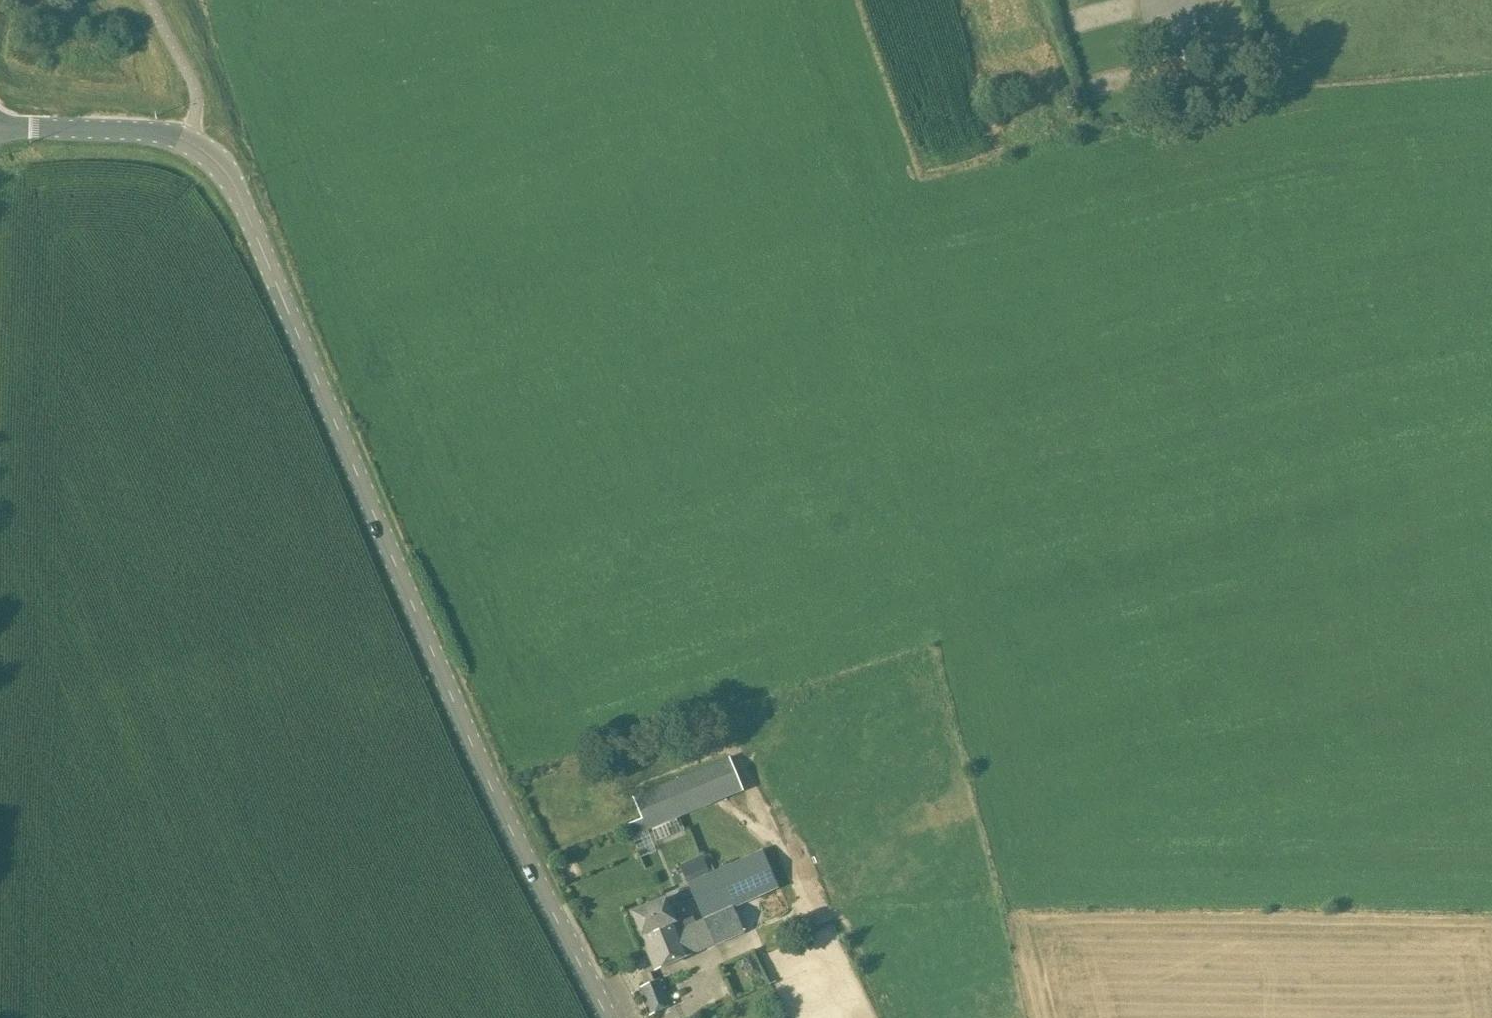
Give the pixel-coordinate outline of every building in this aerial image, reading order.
[(630,819),(632,818),(636,827),(643,824),(645,831),(743,791),(729,758),(624,801),(630,819)] [(657,972),(706,950),(706,951),(745,934),(735,909),(779,890),(763,854),(689,886),(703,921),(695,925),(690,914),(675,921),(666,902),(632,916),(657,972)] [(671,1006),(666,990),(663,990),(659,980),(639,989),(649,1016),(671,1006)]
